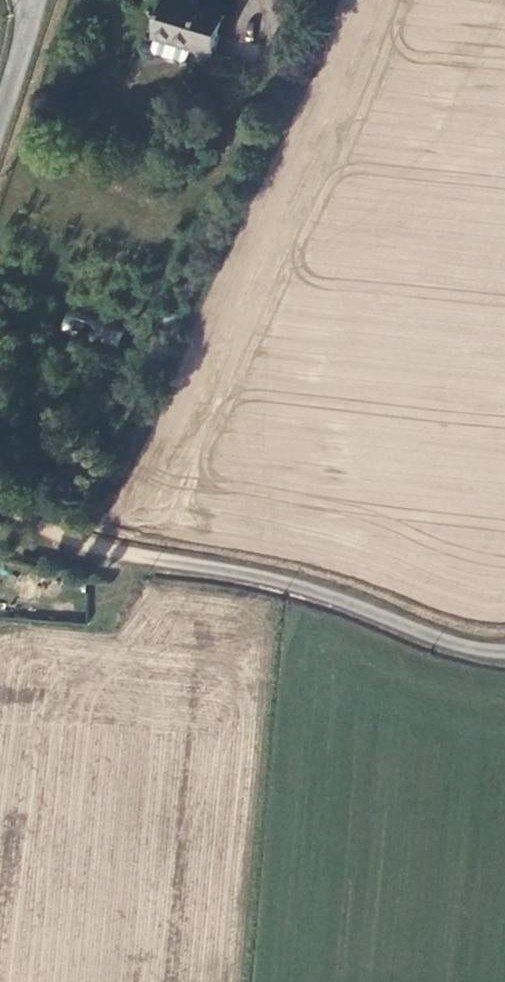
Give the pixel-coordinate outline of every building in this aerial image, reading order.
[(172,0),(160,36),(162,36),(158,47),(160,52),(187,61),(192,58),(196,48),(217,54),(229,18),(172,0)] [(65,316),(61,330),(79,334),(82,320),(65,316)] [(122,334),(98,325),(92,340),(117,349),(122,334)]
